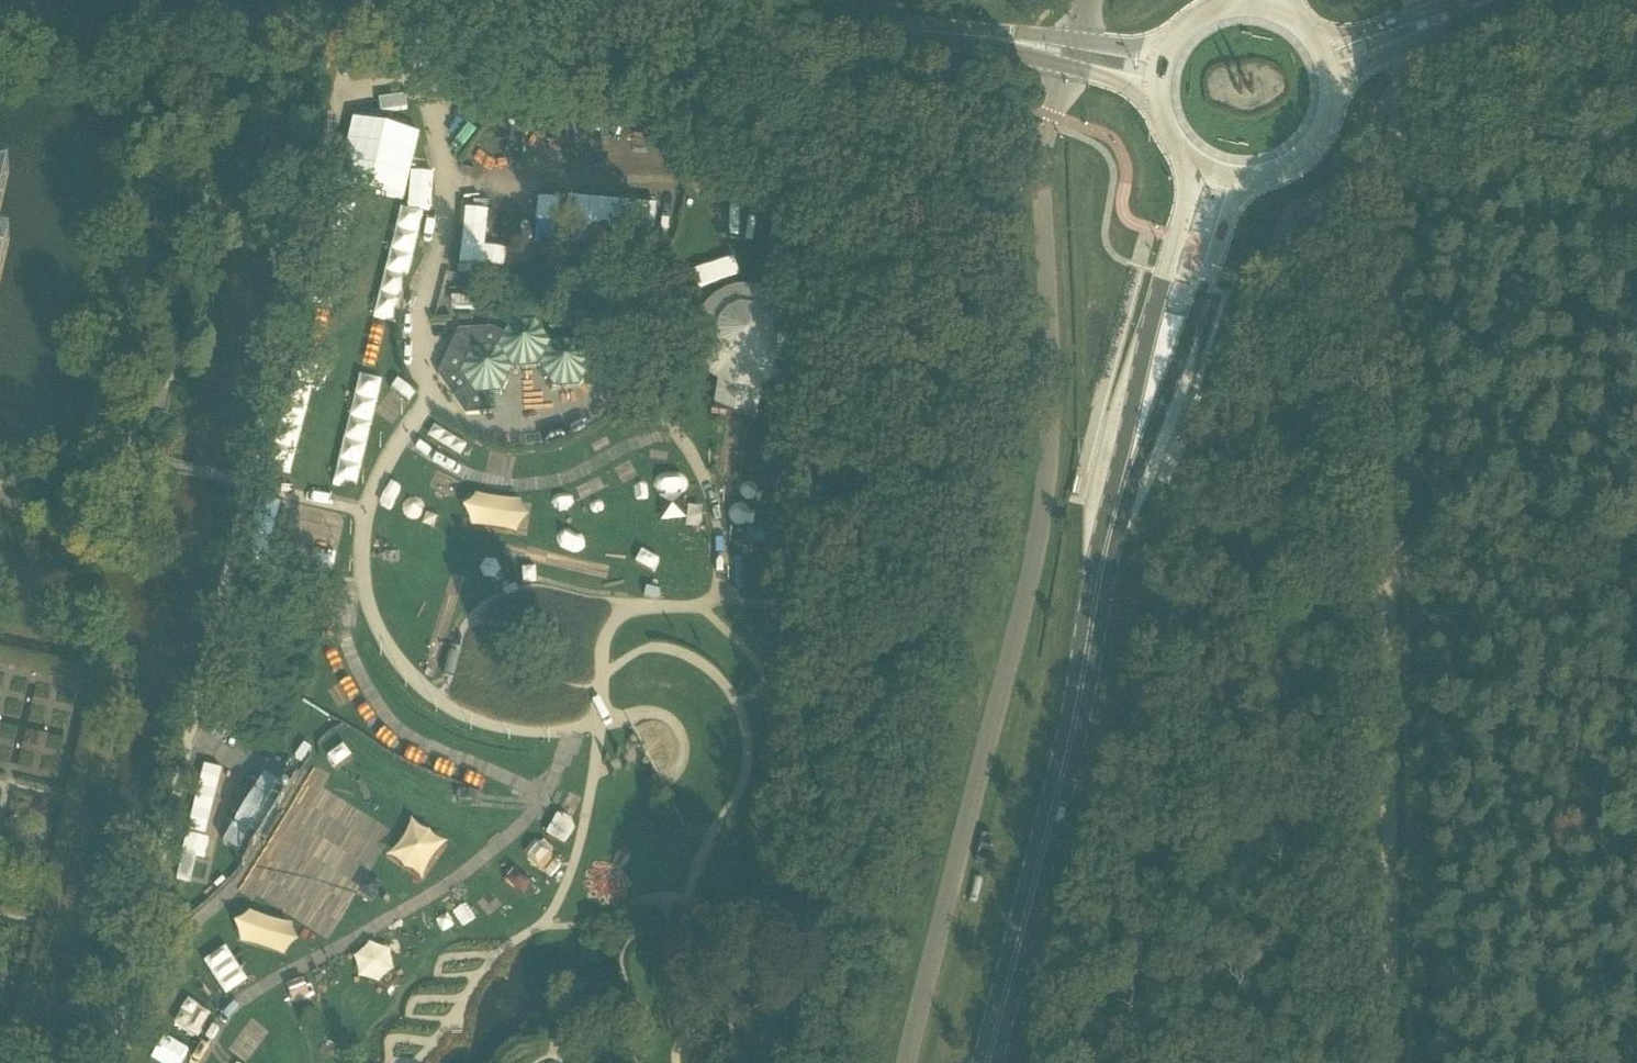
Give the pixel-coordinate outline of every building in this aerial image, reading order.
[(10,172),(0,169),(0,219),(10,172)] [(0,288),(11,239),(0,237),(0,288)] [(505,336),(492,330),(459,331),(452,346),(439,377),(466,417),(492,414),(490,395),(502,394),(514,370),(541,368),(555,390),(582,388),(592,363),(577,342),(552,344),(536,322),(511,324),(505,336)] [(654,718),(633,729),(654,770),(675,759),(654,718)]
